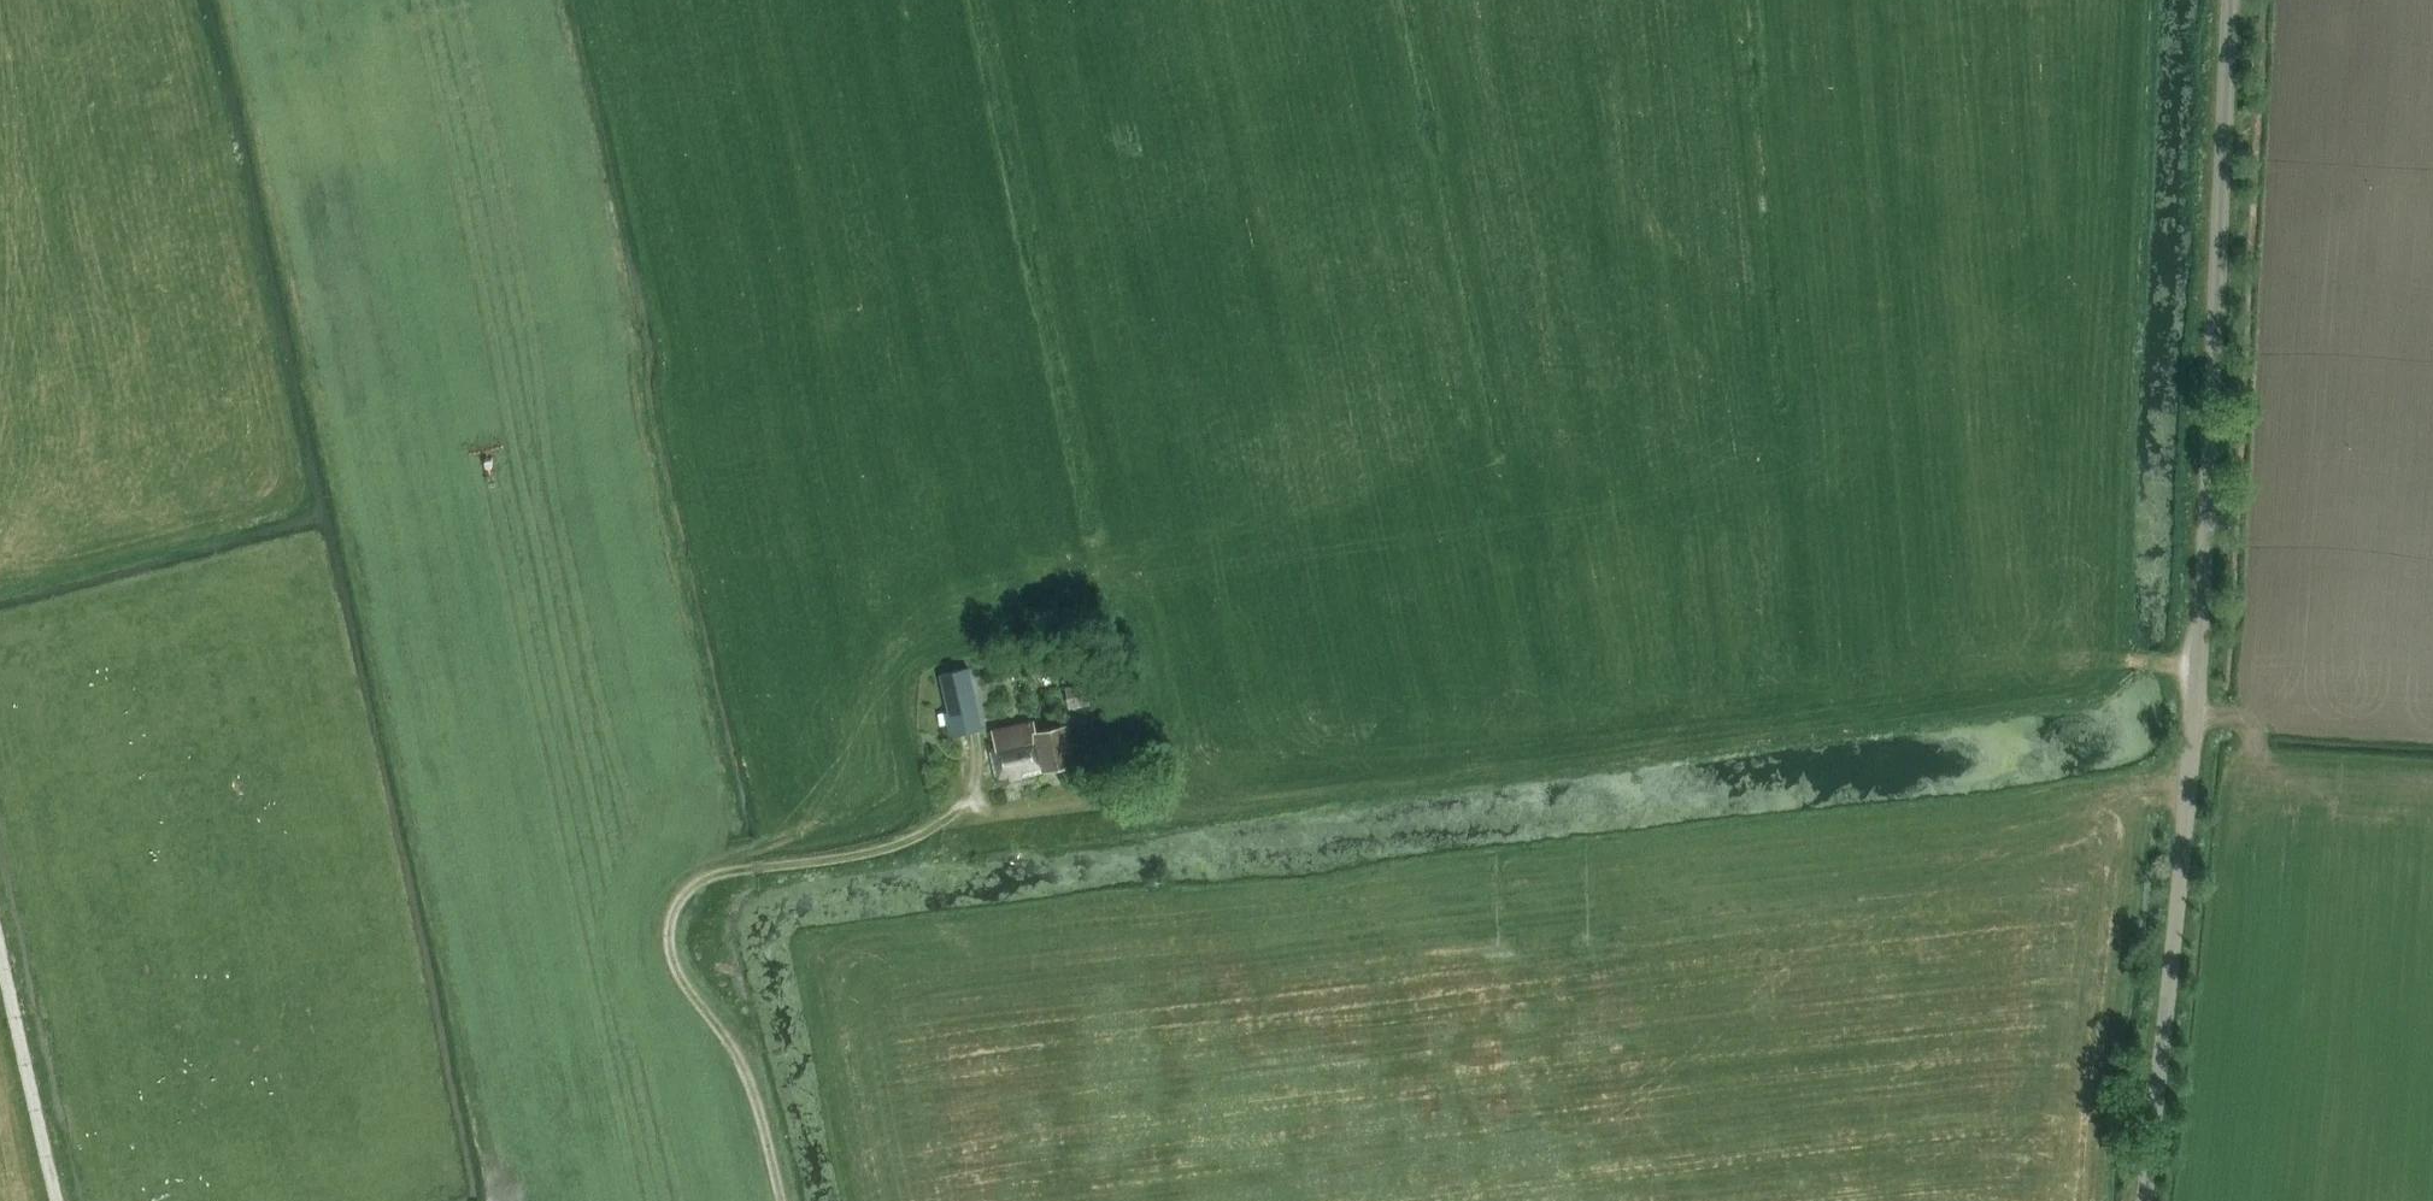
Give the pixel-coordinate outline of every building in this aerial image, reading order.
[(983,729),(968,667),(938,674),(947,711),(942,712),(947,737),(983,729)] [(1065,685),(1068,707),(1106,700),(1102,678),(1065,685)] [(998,781),(1077,763),(1068,724),(1037,732),(1034,719),(992,729),(995,741),(989,743),(998,781)]
